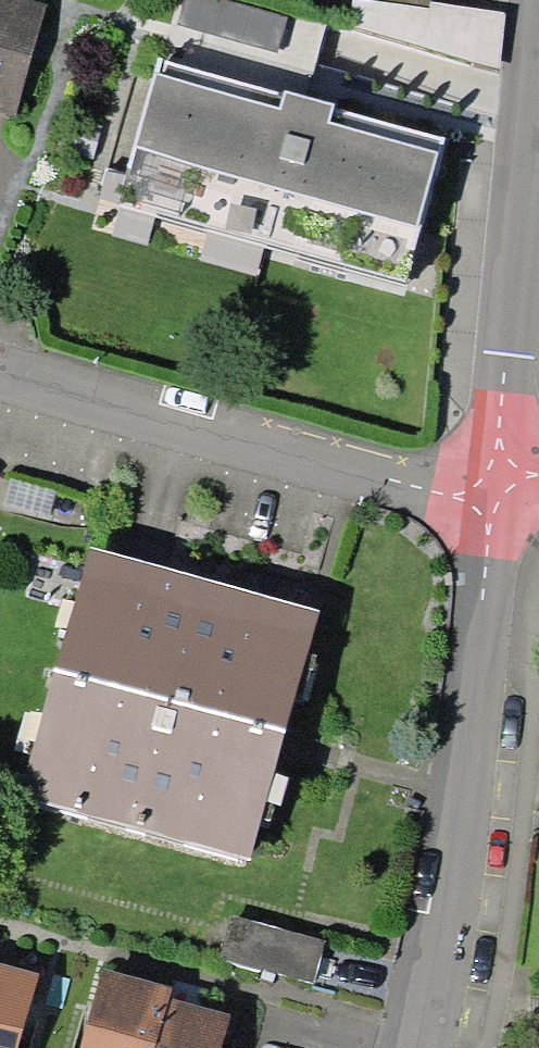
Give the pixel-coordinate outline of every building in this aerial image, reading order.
[(7,121),(34,12),(0,4),(0,119),(7,121)] [(465,131),(164,45),(119,201),(420,287),(465,131)] [(239,873),(313,627),(72,557),(0,805),(239,873)] [(316,943),(226,924),(218,963),(308,982),(316,943)] [(21,981),(0,976),(0,1047),(6,1047),(21,981)] [(91,977),(76,1047),(211,1047),(216,1022),(160,1010),(163,993),(91,977)]
